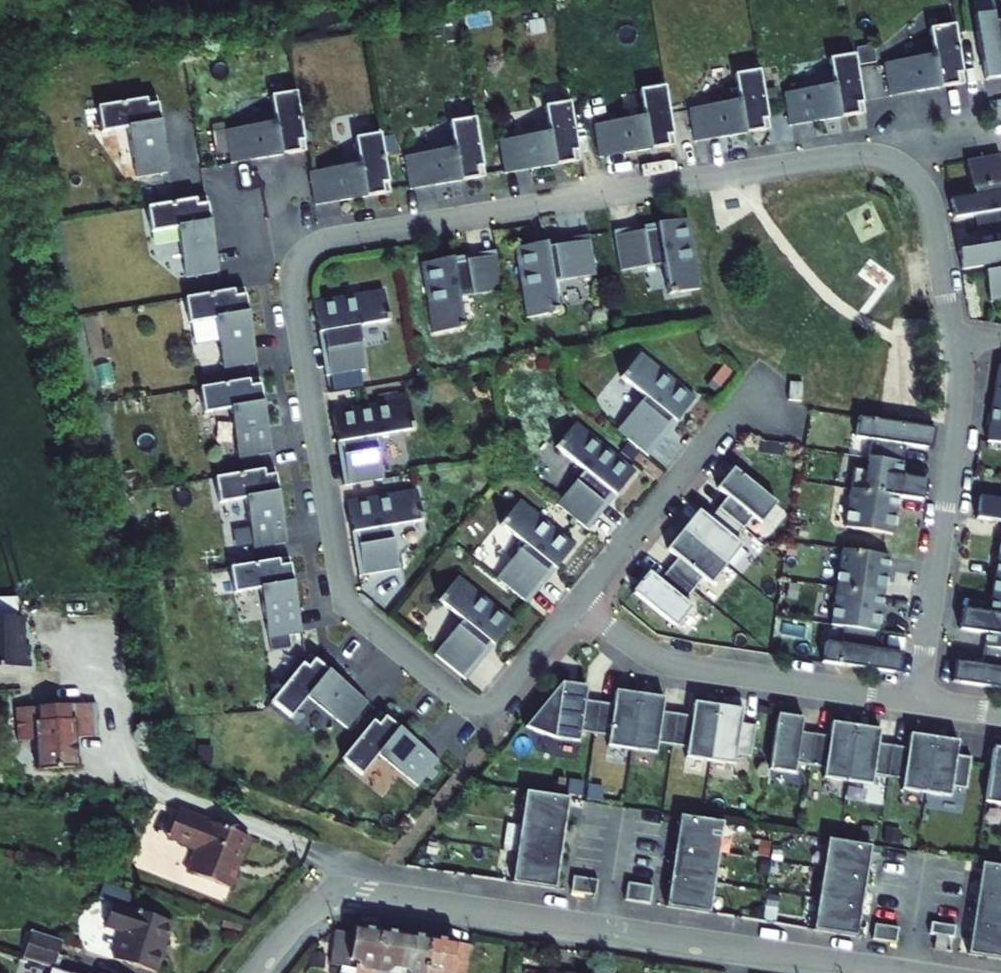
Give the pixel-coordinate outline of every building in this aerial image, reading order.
[(974,16),(985,80),(1000,77),(1000,61),(999,52),(1000,51),(1000,21),(993,22),(992,13),(974,16)] [(965,83),(956,25),(930,29),(935,56),(885,64),(890,96),(965,83)] [(875,47),(858,50),(860,65),(877,62),(875,47)] [(865,113),(856,54),(830,59),(835,85),(785,94),(790,126),(865,113)] [(770,129),(761,70),(735,74),(740,101),(690,109),(695,142),(770,129)] [(676,145),(666,86),(640,90),(645,117),(595,125),(601,158),(676,145)] [(307,151),(297,92),(272,96),(276,123),(227,131),(232,163),(307,151)] [(128,128),(137,177),(169,172),(157,97),(98,107),(102,132),(128,128)] [(581,161),(571,102),(546,106),(550,133),(500,141),(506,173),(581,161)] [(486,177),(476,118),(451,122),(455,148),(405,157),(411,189),(486,177)] [(230,152),(227,131),(214,133),(218,154),(230,152)] [(391,192),(381,133),(356,138),(360,164),(311,173),(316,205),(391,192)] [(975,190),(976,196),(951,200),(954,219),(1000,211),(1000,161),(1000,155),(967,161),(972,191),(975,190)] [(179,227),(187,277),(219,272),(207,197),(148,207),(152,232),(179,227)] [(669,227),(616,236),(621,271),(664,264),(669,294),(700,289),(689,219),(669,222),(669,227)] [(669,227),(669,222),(615,231),(616,236),(669,227)] [(591,240),(590,235),(536,244),(537,249),(591,240)] [(596,275),(591,240),(537,249),(536,244),(516,248),(528,318),(559,313),(554,282),(596,275)] [(989,271),(985,272),(990,302),(1000,300),(1000,244),(959,251),(963,270),(988,266),(989,271)] [(497,256),(496,251),(442,260),(443,264),(497,256)] [(502,291),(497,256),(443,264),(442,260),(422,263),(434,333),(465,328),(460,298),(502,291)] [(217,319),(225,369),(257,363),(245,288),(186,298),(190,323),(217,319)] [(322,321),(331,375),(366,369),(359,326),(390,321),(384,290),(314,302),(317,322),(322,321)] [(331,375),(322,321),(317,322),(326,376),(331,375)] [(617,431),(644,453),(679,411),(683,414),(695,398),(640,353),(620,378),(644,397),(617,431)] [(722,389),(735,374),(724,364),(711,380),(722,389)] [(999,365),(988,442),(1000,444),(1000,365),(999,365)] [(232,409),(240,458),(272,453),(260,378),(201,388),(205,413),(232,409)] [(802,383),(790,382),(788,400),(801,401),(802,383)] [(349,486),(384,480),(377,437),(414,431),(409,400),(332,412),(336,432),(341,431),(349,486)] [(648,456),(683,414),(679,411),(644,453),(648,456)] [(868,458),(903,463),(906,440),(913,441),(912,447),(932,450),(935,429),(858,418),(855,438),(871,441),(868,458)] [(585,471),(557,505),(584,527),(619,484),(623,487),(635,472),(575,423),(555,447),(585,471)] [(349,486),(341,431),(336,432),(345,486),(349,486)] [(768,454),(782,456),(783,446),(770,444),(768,454)] [(925,500),(928,480),(901,476),(903,463),(868,458),(866,471),(854,469),(851,489),(898,496),(925,500)] [(246,499),(255,548),(287,543),(275,468),(216,478),(220,503),(246,499)] [(777,504),(733,468),(717,488),(728,497),(719,508),(744,528),(753,517),(760,524),(777,504)] [(588,530),(623,487),(619,484),(584,527),(588,530)] [(892,534),(898,496),(851,489),(845,527),(892,534)] [(355,521),(364,575),(399,569),(392,526),(423,521),(418,490),(347,501),(350,521),(355,521)] [(979,496),(976,518),(1000,522),(1000,499),(979,496)] [(496,578),(524,601),(558,558),(562,562),(575,546),(520,501),(500,525),(524,545),(496,578)] [(699,511),(683,530),(726,565),(742,546),(734,540),(744,528),(719,508),(709,520),(699,511)] [(364,575),(355,521),(350,521),(359,575),(364,575)] [(726,565),(683,530),(667,549),(678,558),(669,569),(694,590),(703,578),(711,585),(726,565)] [(883,595),(889,557),(842,550),(836,588),(883,595)] [(234,566),(246,564),(244,552),(232,554),(234,566)] [(261,589),(270,638),(302,633),(289,558),(230,568),(235,593),(261,589)] [(527,604),(562,562),(558,558),(524,601),(527,604)] [(649,572),(633,591),(676,627),(692,607),(684,601),(694,590),(669,569),(660,581),(649,572)] [(434,654),(462,677),(496,634),(500,637),(513,622),(457,576),(438,601),(461,621),(434,654)] [(994,577),(989,614),(1000,616),(1000,578),(994,577)] [(843,627),(878,632),(883,595),(836,588),(831,625),(843,627)] [(18,618),(17,598),(0,598),(0,618),(18,618)] [(989,614),(963,610),(960,630),(987,633),(985,648),(1000,650),(1000,616),(989,614)] [(22,618),(18,618),(0,618),(0,668),(30,667),(29,646),(23,646),(22,618)] [(875,650),(878,632),(843,627),(840,644),(826,642),(822,663),(899,674),(902,653),(882,650),(881,656),(874,655),(875,650)] [(465,680),(500,637),(496,634),(462,677),(465,680)] [(985,648),(982,665),(955,661),(952,682),(1000,689),(1000,650),(985,648)] [(308,697),(347,729),(368,703),(309,655),(271,702),(291,718),(308,697)] [(587,686),(562,683),(524,729),(554,739),(579,742),(581,732),(595,734),(599,702),(585,700),(587,686)] [(632,750),(640,694),(616,691),(614,704),(599,702),(595,734),(609,736),(608,746),(632,750)] [(663,712),(665,698),(640,694),(632,750),(656,754),(658,744),(672,746),(677,714),(663,712)] [(694,702),(692,716),(677,714),(672,746),(687,748),(686,758),(710,762),(718,706),(694,702)] [(97,720),(96,703),(16,708),(18,741),(36,740),(37,770),(56,769),(57,771),(59,769),(77,768),(75,738),(93,737),(92,720),(97,720)] [(751,758),(756,726),(740,724),(743,710),(718,706),(710,762),(734,765),(736,755),(751,758)] [(379,755),(418,787),(438,761),(380,713),(342,759),(362,776),(379,755)] [(803,719),(778,715),(769,771),(795,774),(796,765),(810,767),(815,735),(801,733),(803,719)] [(830,737),(815,735),(810,767),(825,769),(823,779),(847,782),(856,727),(832,723),(830,737)] [(888,778),(893,746),(878,744),(880,730),(856,727),(847,782),(872,786),(874,776),(888,778)] [(908,748),(893,746),(888,778),(903,780),(901,790),(926,794),(934,738),(910,735),(908,748)] [(966,790),(971,758),(956,756),(958,742),(934,738),(926,794),(950,798),(952,788),(966,790)] [(993,747),(985,803),(1000,805),(1000,748),(993,747)] [(199,748),(199,763),(211,764),(212,749),(199,748)] [(570,795),(580,796),(583,781),(573,780),(570,795)] [(601,787),(588,785),(586,799),(599,801),(601,787)] [(564,829),(569,799),(526,793),(521,823),(564,829)] [(240,862),(249,837),(178,809),(167,837),(196,849),(187,872),(229,888),(236,871),(234,870),(238,861),(240,862)] [(453,813),(445,825),(453,831),(462,819),(453,813)] [(718,854),(723,824),(680,817),(675,847),(718,854)] [(560,859),(564,829),(521,823),(521,827),(517,853),(560,859)] [(507,825),(503,850),(517,853),(521,827),(507,825)] [(866,877),(871,847),(828,840),(823,871),(866,877)] [(758,856),(768,857),(770,842),(760,841),(758,856)] [(429,843),(427,852),(437,854),(438,844),(429,843)] [(713,884),(718,854),(675,847),(670,877),(713,884)] [(560,859),(517,853),(512,883),(555,889),(560,859)] [(772,862),(770,877),(779,879),(782,864),(772,862)] [(982,865),(977,895),(1000,899),(1000,868),(982,865)] [(861,908),(866,877),(823,871),(818,901),(861,908)] [(573,876),(571,892),(596,895),(598,880),(573,876)] [(709,914),(713,884),(670,877),(666,907),(709,914)] [(106,881),(101,896),(128,905),(133,890),(106,881)] [(628,883),(625,900),(650,904),(653,887),(628,883)] [(767,893),(765,906),(777,908),(779,895),(767,893)] [(977,895),(972,925),(1000,930),(1000,899),(977,895)] [(856,938),(861,908),(818,901),(813,931),(856,938)] [(105,926),(122,932),(113,959),(155,972),(156,972),(172,923),(112,903),(105,926)] [(937,935),(947,936),(954,938),(956,926),(931,922),(930,934),(937,935)] [(872,940),(896,943),(899,928),(875,924),(872,940)] [(972,925),(967,956),(1000,961),(1000,930),(972,925)] [(335,931),(330,964),(342,966),(341,972),(373,972),(380,930),(354,927),(353,933),(335,931)] [(405,934),(380,930),(373,972),(385,972),(393,966),(400,967),(405,934)] [(53,968),(62,941),(33,931),(24,959),(53,968)] [(430,938),(405,934),(400,967),(399,972),(424,972),(430,938)] [(945,951),(947,936),(937,935),(934,949),(945,951)] [(430,938),(424,972),(451,972),(456,943),(456,942),(430,938)] [(451,972),(467,972),(471,945),(456,943),(451,972)] [(325,953),(312,952),(311,967),(324,968),(325,953)]
